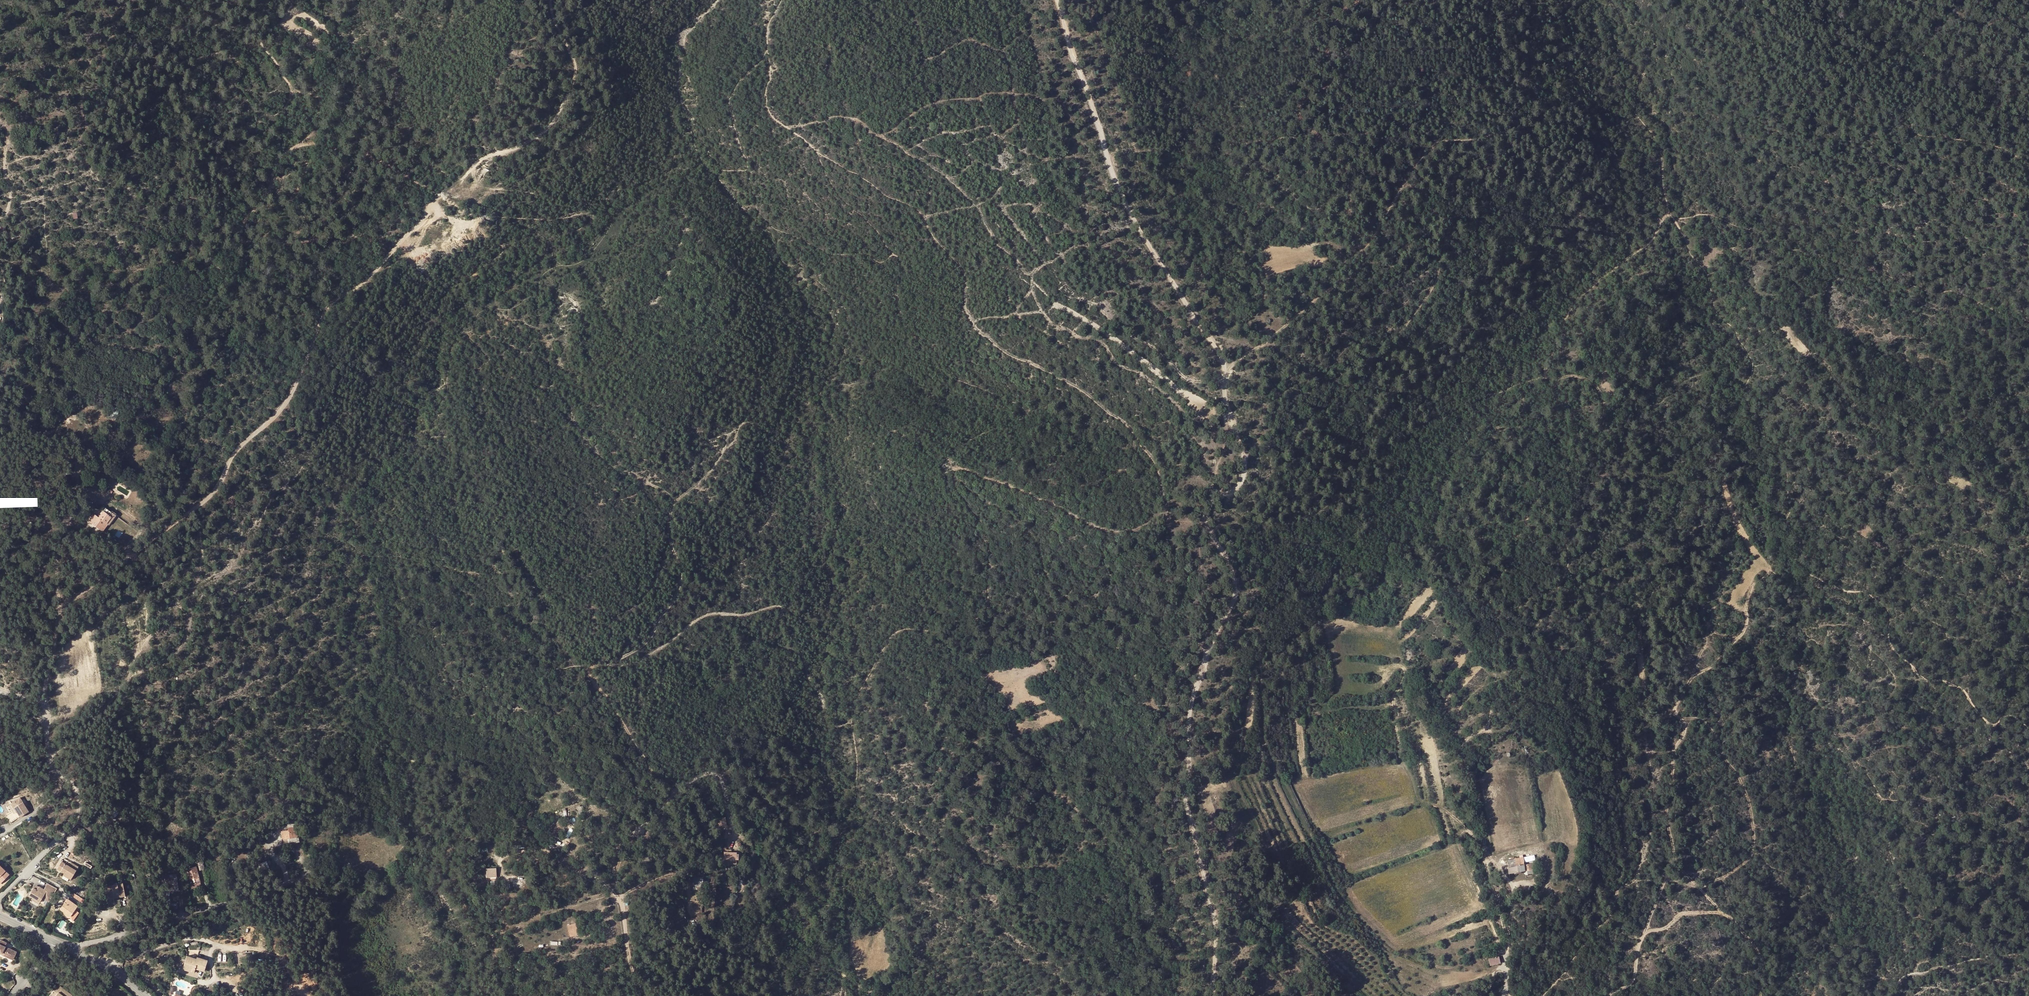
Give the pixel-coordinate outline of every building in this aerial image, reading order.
[(93,512),(87,520),(99,530),(105,524),(103,522),(109,514),(107,512),(111,508),(106,504),(96,515),(93,512)] [(103,522),(105,524),(106,525),(116,513),(111,508),(107,512),(109,514),(103,522)] [(11,803),(20,816),(28,811),(22,801),(18,804),(15,800),(11,803)] [(301,819),(287,822),(288,830),(281,831),(283,840),(297,837),(295,826),(305,825),(305,818),(301,819)] [(556,832),(564,827),(560,821),(552,826),(556,832)] [(739,865),(739,852),(725,852),(725,865),(739,865)] [(1515,859),(1516,866),(1524,865),(1523,858),(1515,859)] [(1508,867),(1514,867),(1516,866),(1515,859),(1507,861),(1508,867)] [(0,883),(9,875),(0,866),(0,883)] [(186,869),(189,881),(199,878),(196,866),(186,869)] [(486,868),(487,878),(498,877),(497,867),(486,868)] [(167,893),(179,892),(177,874),(165,875),(167,893)] [(42,898),(49,902),(54,893),(57,888),(46,883),(43,889),(39,887),(37,890),(33,888),(29,896),(32,898),(40,902),(42,898)] [(106,887),(108,897),(114,896),(113,893),(118,892),(119,897),(125,896),(122,883),(106,887)] [(65,902),(59,909),(63,911),(70,916),(77,906),(70,901),(68,904),(65,902)] [(10,954),(14,946),(3,940),(4,937),(0,935),(0,948),(10,954)] [(248,962),(248,954),(238,954),(239,963),(248,962)] [(1500,962),(1501,960),(1500,956),(1489,958),(1491,964),(1500,962)] [(188,962),(185,962),(183,969),(194,972),(195,968),(204,971),(207,960),(197,957),(196,959),(190,957),(188,962)] [(72,995),(58,985),(54,990),(52,993),(50,995),(72,995)]
